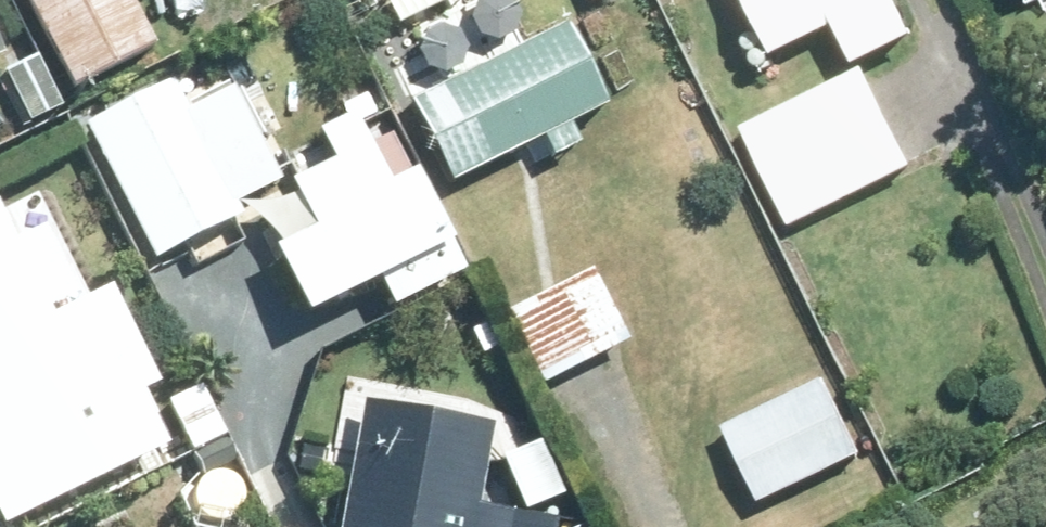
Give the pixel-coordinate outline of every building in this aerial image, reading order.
[(75,86),(156,43),(133,0),(28,0),(75,86)] [(773,56),(836,25),(855,65),(915,36),(897,0),(746,0),(773,56)] [(572,121),(609,103),(567,21),(410,100),(452,182),(543,135),(554,156),(583,142),(572,121)] [(0,70),(0,72),(25,122),(59,105),(33,53),(0,70)] [(861,70),(744,129),(792,228),(911,167),(861,70)] [(165,83),(86,123),(154,254),(233,213),(165,83)] [(153,436),(30,188),(0,203),(0,478),(20,518),(122,467),(116,455),(153,436)] [(591,266),(505,309),(542,384),(628,340),(591,266)] [(827,376),(724,425),(761,503),(864,454),(827,376)] [(338,526),(508,526),(511,511),(479,504),(493,429),(362,403),(338,526)]
